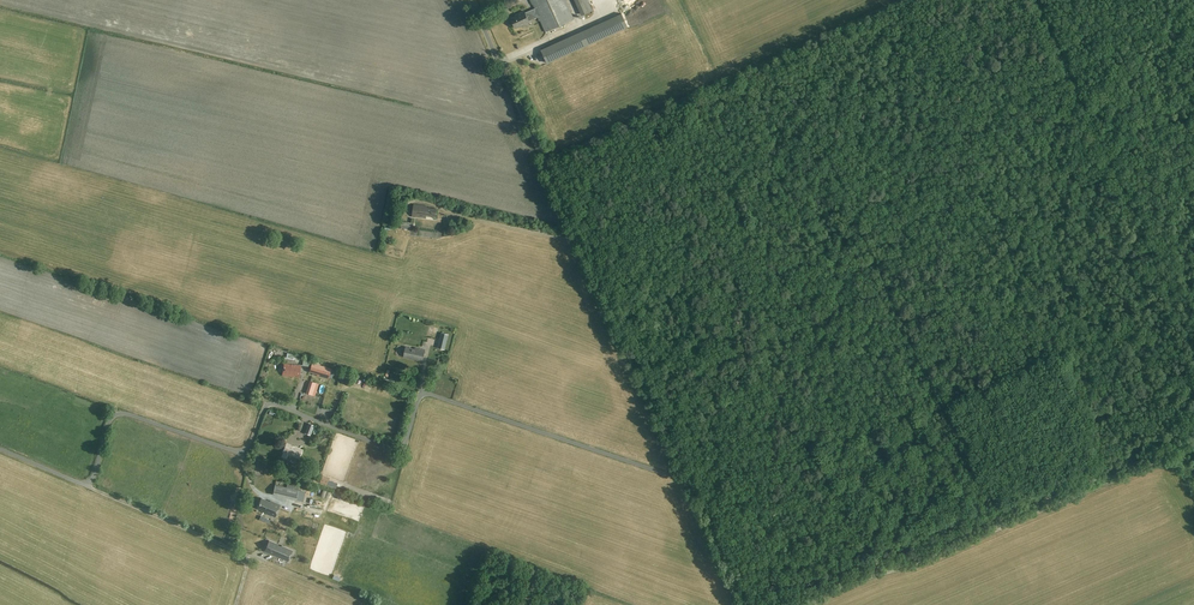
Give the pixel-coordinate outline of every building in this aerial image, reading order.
[(574,20),(565,0),(531,0),(536,11),(527,16),(526,13),(519,16),(520,17),(513,20),(517,29),(526,25),(526,26),(530,24),(530,22),(540,18),(546,33),(574,20)] [(585,0),(574,0),(581,16),(590,12),(585,0)] [(607,19),(621,13),(619,9),(606,14),(607,19)] [(622,13),(541,49),(548,63),(628,27),(622,13)] [(414,204),(412,216),(426,218),(426,216),(436,217),(437,208),(427,207),(427,205),(414,204)] [(405,347),(403,356),(409,358),(408,358),(422,362),(425,350),(414,347),(414,349),(405,347)] [(303,360),(302,365),(309,366),(309,360),(305,360),(303,359),(304,358),(295,355),(295,357),(303,360)] [(331,368),(312,362),(308,372),(317,374),(316,375),(328,379),(331,368)] [(294,365),(284,363),(282,375),(293,377),(293,376),(299,377),(300,366),(294,365)] [(314,425),(308,423),(304,433),(310,435),(314,425)] [(327,436),(323,430),(319,433),(322,439),(327,436)] [(288,455),(299,459),(303,450),(286,443),(282,452),(283,453),(281,457),(286,459),(288,455)] [(323,475),(320,482),(327,485),(330,477),(323,475)] [(297,490),(274,484),(271,494),(294,500),(297,490)] [(261,498),(257,508),(263,511),(263,512),(275,517),(280,505),(270,500),(269,501),(261,498)] [(264,551),(288,561),(292,550),(269,540),(264,551)]
